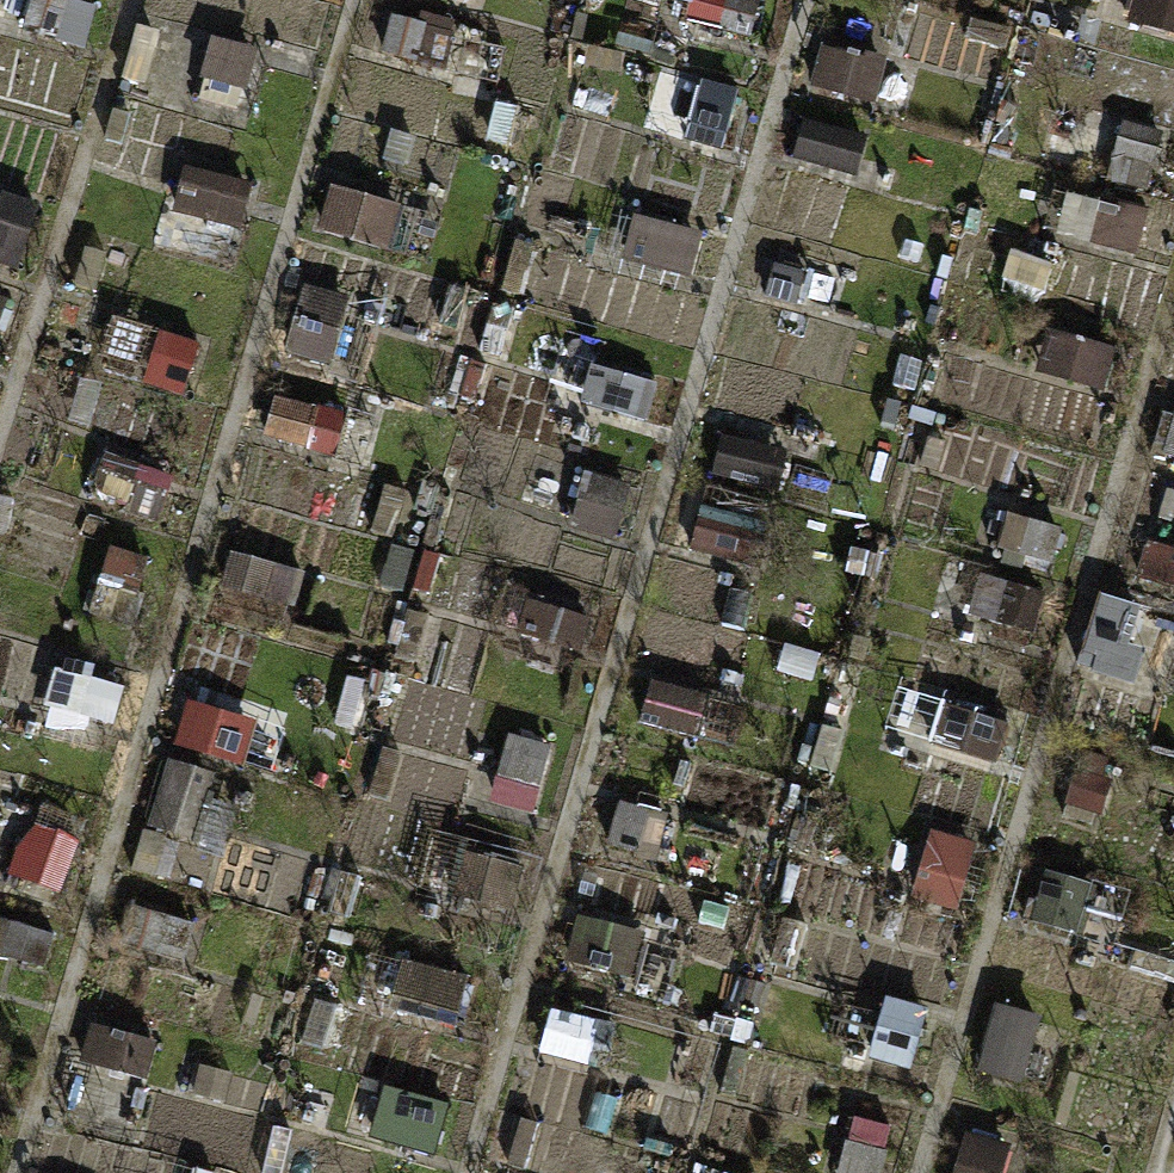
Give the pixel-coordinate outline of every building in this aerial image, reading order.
[(93,8),(63,0),(0,0),(0,38),(21,43),(25,29),(57,37),(55,43),(82,50),(93,8)] [(761,0),(759,0),(696,0),(690,22),(751,38),(761,0)] [(1131,27),(1173,39),(1173,0),(1139,0),(1131,27)] [(442,75),(453,37),(392,18),(380,56),(442,75)] [(965,38),(1007,50),(1013,30),(970,19),(965,38)] [(120,73),(139,79),(154,35),(135,29),(120,73)] [(213,39),(200,81),(205,83),(199,103),(255,119),(270,67),(254,63),(258,52),(213,39)] [(807,101),(874,120),(889,65),(822,46),(807,101)] [(688,152),(722,160),(738,96),(703,88),(688,152)] [(97,158),(122,165),(136,118),(111,111),(97,158)] [(791,162),(855,181),(867,138),(803,120),(791,162)] [(1107,177),(1148,190),(1165,136),(1124,123),(1107,177)] [(241,233),(253,187),(186,171),(174,216),(241,233)] [(314,232),(389,255),(403,210),(328,187),(314,232)] [(1139,259),(1150,214),(1102,203),(1104,195),(1074,188),(1061,240),(1139,259)] [(19,276),(40,209),(4,198),(0,211),(0,270),(19,276)] [(897,262),(920,268),(935,212),(911,206),(897,262)] [(612,260),(692,278),(702,235),(622,216),(612,260)] [(765,296),(790,303),(797,275),(772,269),(765,296)] [(285,355),(328,369),(350,303),(306,289),(285,355)] [(9,300),(0,297),(0,329),(9,300)] [(1104,395),(1117,351),(1049,333),(1037,377),(1104,395)] [(145,388),(185,400),(201,347),(161,335),(145,388)] [(583,408),(647,424),(657,386),(593,370),(583,408)] [(333,459),(344,416),(276,399),(265,441),(333,459)] [(1173,463),(1173,416),(1172,418),(1161,415),(1153,446),(1164,449),(1161,459),(1173,463)] [(771,451),(725,437),(714,473),(760,487),(771,451)] [(157,526),(175,483),(108,456),(92,494),(128,509),(126,514),(157,526)] [(564,529),(618,543),(632,490),(578,476),(564,529)] [(8,538),(18,501),(0,496),(0,536),(8,538)] [(692,551),(756,573),(770,532),(706,511),(692,551)] [(1054,567),(1064,534),(1010,518),(1000,552),(1054,567)] [(1173,591),(1173,554),(1151,546),(1140,579),(1173,591)] [(136,600),(148,562),(111,550),(98,588),(136,600)] [(878,584),(884,560),(853,553),(848,577),(878,584)] [(222,590),(297,608),(305,574),(230,557),(222,590)] [(968,615),(1035,635),(1047,598),(980,578),(968,615)] [(1092,676),(1132,687),(1143,652),(1127,647),(1139,607),(1101,596),(1082,662),(1095,666),(1092,676)] [(579,656),(589,621),(527,604),(517,638),(579,656)] [(396,661),(417,666),(428,619),(407,614),(396,661)] [(45,710),(115,728),(125,690),(93,681),(95,671),(67,664),(64,674),(55,671),(45,710)] [(354,722),(365,683),(348,679),(337,717),(354,722)] [(473,762),(488,703),(410,682),(394,741),(473,762)] [(711,704),(712,699),(652,684),(644,715),(658,719),(654,731),(700,743),(702,738),(735,747),(744,712),(711,704)] [(175,749),(243,768),(255,726),(187,707),(175,749)] [(998,766),(1009,727),(942,708),(931,747),(998,766)] [(882,765),(887,745),(838,731),(832,751),(882,765)] [(493,805),(536,815),(552,750),(509,740),(493,805)] [(394,782),(403,754),(378,747),(369,775),(394,782)] [(1067,807),(1103,818),(1112,787),(1104,784),(1111,760),(1083,752),(1067,807)] [(170,761),(149,829),(197,843),(217,775),(170,761)] [(658,862),(669,818),(622,805),(610,849),(658,862)] [(17,883),(61,899),(86,829),(43,813),(17,883)] [(134,875),(155,881),(167,839),(146,833),(134,875)] [(513,916),(525,871),(469,857),(472,843),(430,833),(416,893),(513,916)] [(913,900),(958,914),(977,850),(933,837),(913,900)] [(576,906),(599,911),(607,875),(585,870),(576,906)] [(1032,923),(1116,945),(1129,895),(1045,873),(1032,923)] [(326,916),(352,923),(363,881),(337,874),(326,916)] [(186,967),(196,928),(131,911),(121,950),(186,967)] [(772,965),(797,972),(810,926),(784,919),(772,965)] [(566,965),(634,980),(644,935),(576,920),(566,965)] [(55,938),(0,923),(0,961),(45,973),(55,938)] [(455,1029),(468,981),(404,963),(390,1012),(455,1029)] [(867,1061),(911,1074),(928,1014),(884,1001),(867,1061)] [(303,1047),(323,1053),(336,1010),(316,1004),(303,1047)] [(978,1077),(1023,1089),(1042,1021),(996,1009),(978,1077)] [(616,1055),(623,1029),(553,1010),(546,1036),(616,1055)] [(143,1087),(156,1044),(93,1026),(81,1069),(143,1087)] [(224,1106),(233,1076),(198,1066),(190,1097),(224,1106)] [(625,1148),(642,1153),(659,1095),(642,1090),(625,1148)] [(436,1156),(446,1115),(354,1092),(344,1133),(436,1156)] [(507,1167),(526,1172),(540,1128),(521,1122),(507,1167)] [(892,1131),(855,1123),(844,1172),(883,1172),(892,1131)] [(295,1135),(273,1130),(264,1172),(287,1172),(295,1135)] [(1012,1149),(967,1136),(956,1172),(1005,1172),(1012,1149)]
